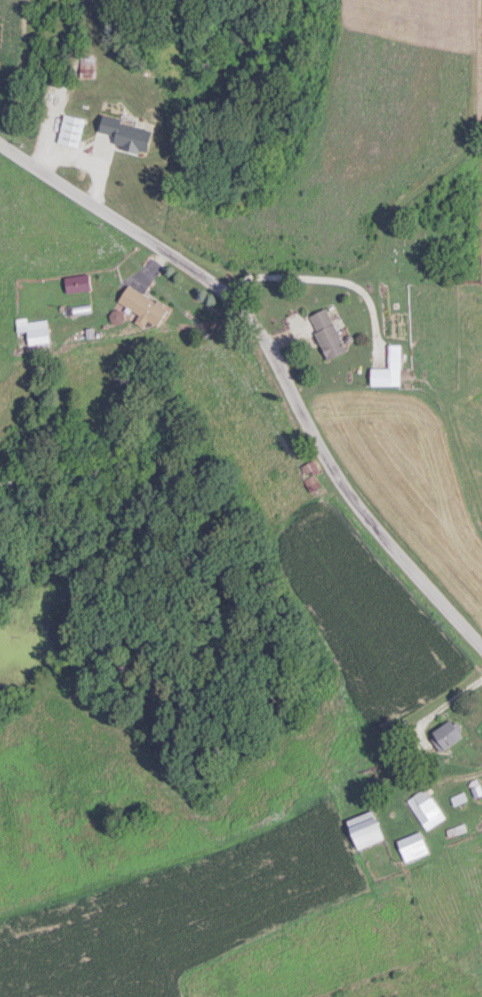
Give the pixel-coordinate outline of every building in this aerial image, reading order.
[(95,77),(95,56),(80,56),(80,77),(95,77)] [(78,148),(85,119),(64,114),(57,143),(78,148)] [(100,165),(135,165),(135,146),(100,145),(100,165)] [(67,291),(91,289),(89,273),(65,276),(67,291)] [(118,301),(141,314),(140,317),(156,326),(168,307),(128,284),(118,301)] [(326,359),(344,351),(328,307),(309,314),(326,359)] [(18,330),(29,329),(30,343),(50,342),(48,318),(18,320),(18,330)] [(389,367),(371,367),(371,385),(400,385),(400,343),(389,343),(389,367)] [(311,489),(319,483),(312,474),(304,479),(311,489)] [(452,717),(429,734),(441,751),(464,734),(452,717)] [(427,829),(446,816),(425,787),(406,800),(427,829)] [(347,818),(358,848),(386,839),(375,809),(347,818)] [(428,853),(422,831),(398,839),(405,861),(428,853)]
